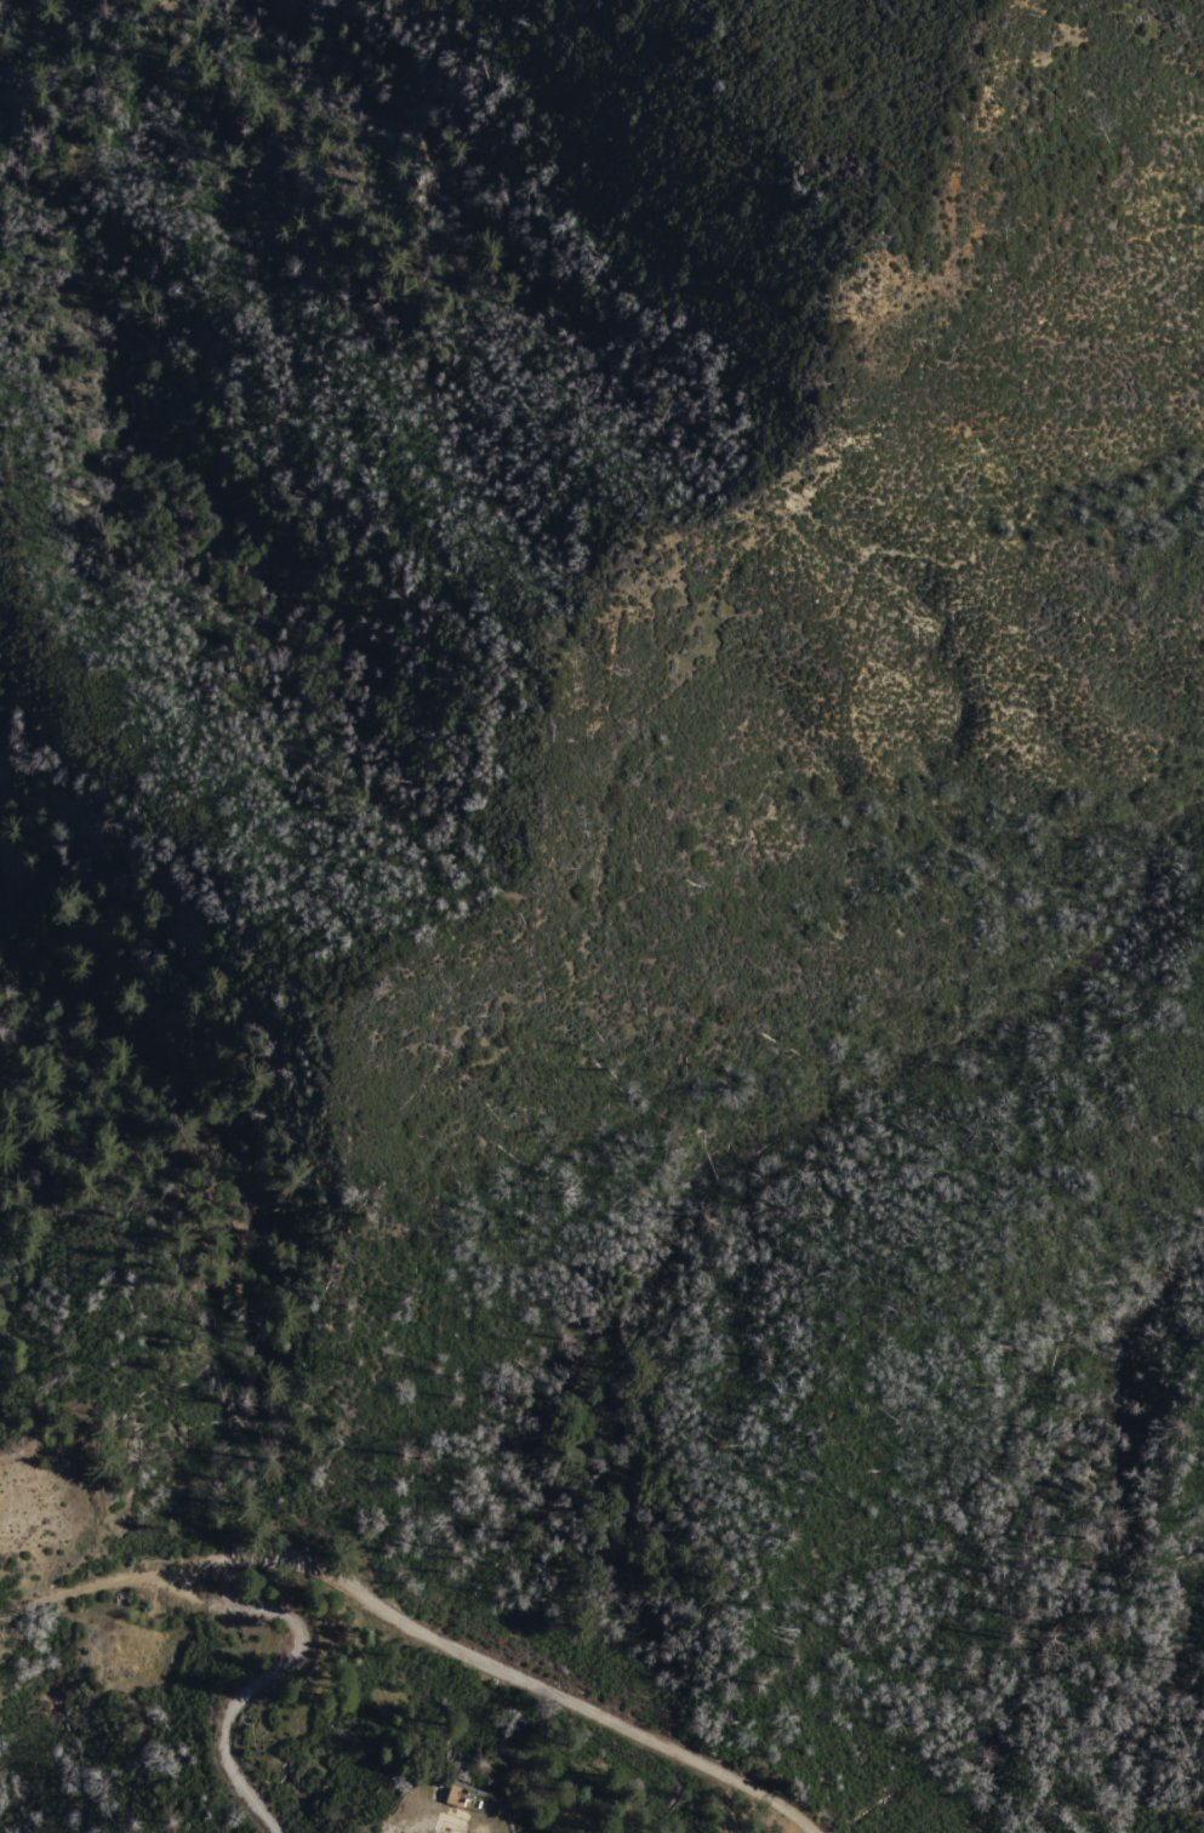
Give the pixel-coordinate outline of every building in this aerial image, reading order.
[(455,1800),(472,1805),(475,1795),(479,1797),(482,1789),(461,1782),(455,1800)] [(451,1785),(467,1791),(462,1808),(445,1801),(451,1785)]
